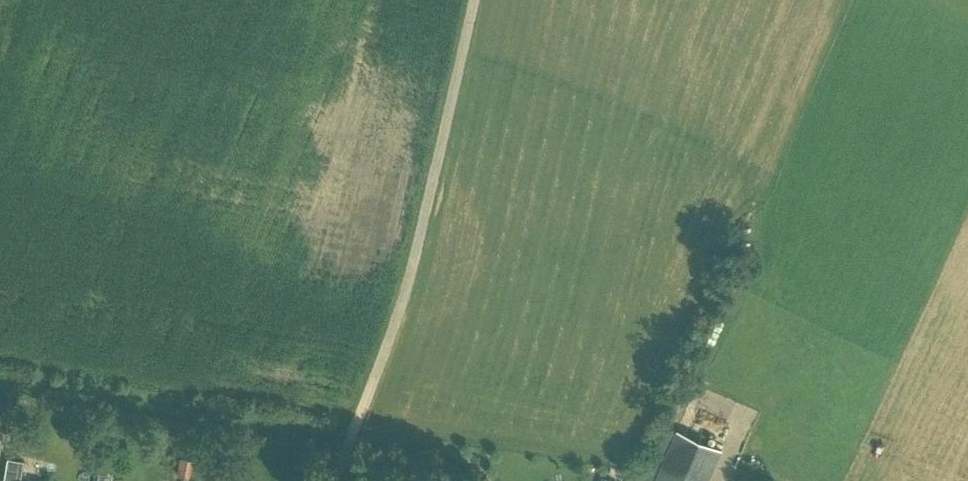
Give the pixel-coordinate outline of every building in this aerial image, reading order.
[(661,466),(655,480),(708,480),(722,448),(677,429),(661,466)] [(180,456),(177,475),(192,477),(195,459),(180,456)] [(25,461),(8,458),(4,480),(21,480),(25,461)]
